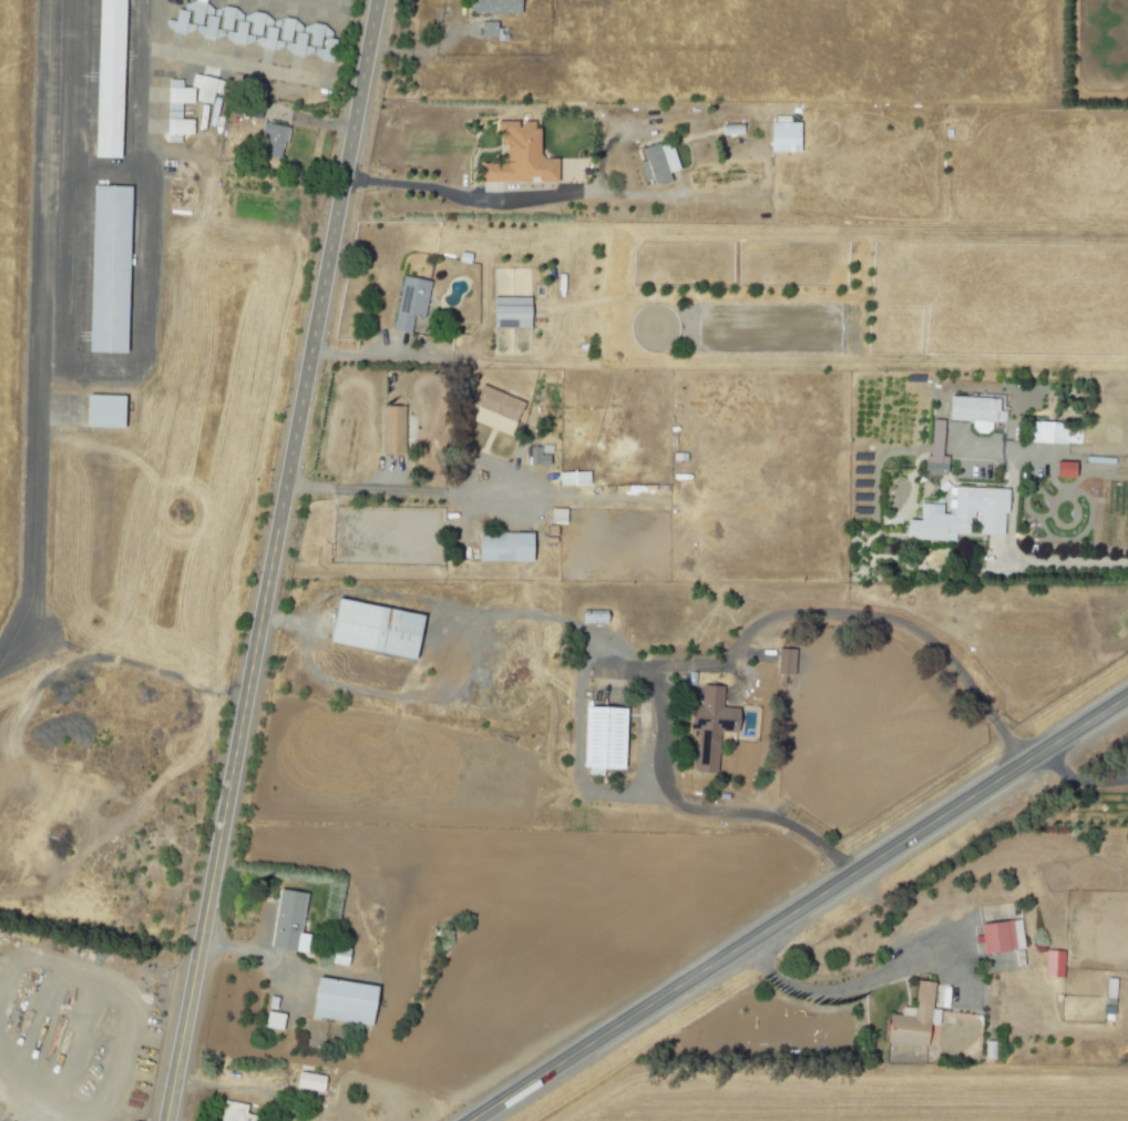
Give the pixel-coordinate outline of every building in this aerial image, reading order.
[(96,160),(101,0),(128,0),(124,163),(96,160)] [(517,0),(470,0),(470,13),(516,14),(517,0)] [(185,6),(193,1),(205,2),(213,10),(212,16),(204,14),(202,27),(189,26),(192,11),(184,10),(185,6)] [(215,10),(214,14),(222,19),(221,30),(225,38),(232,19),(243,20),(243,16),(236,9),(224,7),(215,10)] [(188,13),(186,24),(196,26),(195,31),(184,34),(173,32),(166,26),(167,21),(176,23),(178,11),(188,13)] [(244,16),(245,20),(252,23),(249,35),(260,37),(263,26),(271,27),(273,21),(266,16),(254,12),(244,16)] [(197,27),(196,32),(203,39),(213,41),(224,38),(225,32),(215,30),(217,19),(207,17),(205,29),(197,27)] [(274,22),(274,26),(283,28),(280,41),(289,42),(291,29),(301,31),(302,27),(295,20),(283,18),(274,22)] [(494,22),(477,22),(477,37),(494,37),(494,22)] [(238,23),(236,34),(227,32),(225,38),(234,45),(244,47),(253,43),(254,39),(245,37),(247,24),(238,23)] [(304,28),(314,23),(325,26),(331,32),(331,37),(322,38),(320,48),(309,47),(310,34),(302,32),(304,28)] [(267,27),(265,39),(256,38),(255,43),(264,51),(271,52),(283,49),(285,42),(276,41),(278,29),(267,27)] [(297,33),(295,44),(286,43),(285,50),(294,55),(304,58),(312,54),(314,49),(304,48),(306,35),(297,33)] [(316,50),(315,55),(321,61),(332,63),(341,62),(342,55),(331,53),(334,42),(328,41),(326,52),(316,50)] [(194,72),(191,85),(199,88),(196,102),(213,106),(216,95),(225,98),(229,80),(194,72)] [(170,80),(184,80),(184,89),(194,89),(193,105),(183,105),(183,115),(168,114),(170,80)] [(167,120),(193,121),(193,135),(181,135),(181,146),(166,146),(167,120)] [(477,183),(526,182),(526,177),(536,177),(536,183),(555,183),(554,159),(535,159),(535,123),(513,123),(513,121),(493,121),(493,133),(499,133),(499,164),(477,164),(477,183)] [(264,122),(291,128),(288,143),(283,142),(279,157),(258,153),(264,122)] [(767,152),(796,153),(796,123),(767,123),(767,152)] [(719,126),(720,135),(741,134),(741,125),(719,126)] [(667,179),(665,173),(677,170),(668,141),(639,150),(642,161),(637,162),(644,186),(667,179)] [(95,190),(135,191),(131,359),(91,358),(95,190)] [(414,335),(426,282),(401,276),(389,330),(414,335)] [(527,298),(490,297),(489,328),(527,328),(527,298)] [(466,419),(508,435),(520,402),(478,386),(466,419)] [(119,395),(83,394),(82,426),(118,427),(119,395)] [(946,395),(945,421),(969,422),(969,434),(987,434),(987,422),(1001,422),(1002,397),(946,395)] [(380,454),(402,453),(401,406),(379,406),(380,454)] [(944,474),(945,456),(939,455),(940,421),(929,420),(928,457),(922,457),(921,473),(944,474)] [(1079,444),(1080,427),(1026,424),(1026,442),(1079,444)] [(547,465),(547,455),(539,455),(539,447),(528,447),(527,465),(547,465)] [(1074,477),(1074,461),(1052,461),(1052,477),(1074,477)] [(587,470),(556,472),(556,486),(587,485),(587,470)] [(1003,488),(951,487),(950,514),(939,514),(939,503),(917,502),(916,520),(903,520),(903,540),(952,540),(952,534),(967,534),(967,515),(977,515),(976,534),(1002,535),(1003,488)] [(528,562),(528,533),(476,532),(475,561),(528,562)] [(329,642),(339,598),(424,615),(416,660),(329,642)] [(792,675),(792,649),(775,649),(774,674),(792,675)] [(721,686),(699,685),(698,705),(686,705),(686,729),(696,730),(694,772),(716,773),(718,731),(734,732),(735,708),(720,707),(721,686)] [(622,769),(624,708),(581,706),(579,767),(586,767),(586,775),(601,775),(601,768),(622,769)] [(298,933),(305,894),(277,889),(267,946),(303,953),(306,935),(298,933)] [(980,953),(1022,949),(1019,920),(977,924),(980,953)] [(348,965),(349,947),(330,946),(329,964),(348,965)] [(1061,951),(1043,950),(1042,976),(1060,977),(1061,951)] [(368,1023),(372,984),(311,979),(308,1018),(368,1023)] [(926,1046),(930,982),(915,981),(913,1008),(899,1007),(899,1015),(886,1014),(884,1043),(926,1046)] [(283,1014),(263,1012),(262,1028),(281,1030),(283,1014)] [(292,1086),(320,1093),(324,1077),(295,1071),(292,1086)] [(250,1106),(221,1100),(217,1120),(248,1120),(250,1106)]
